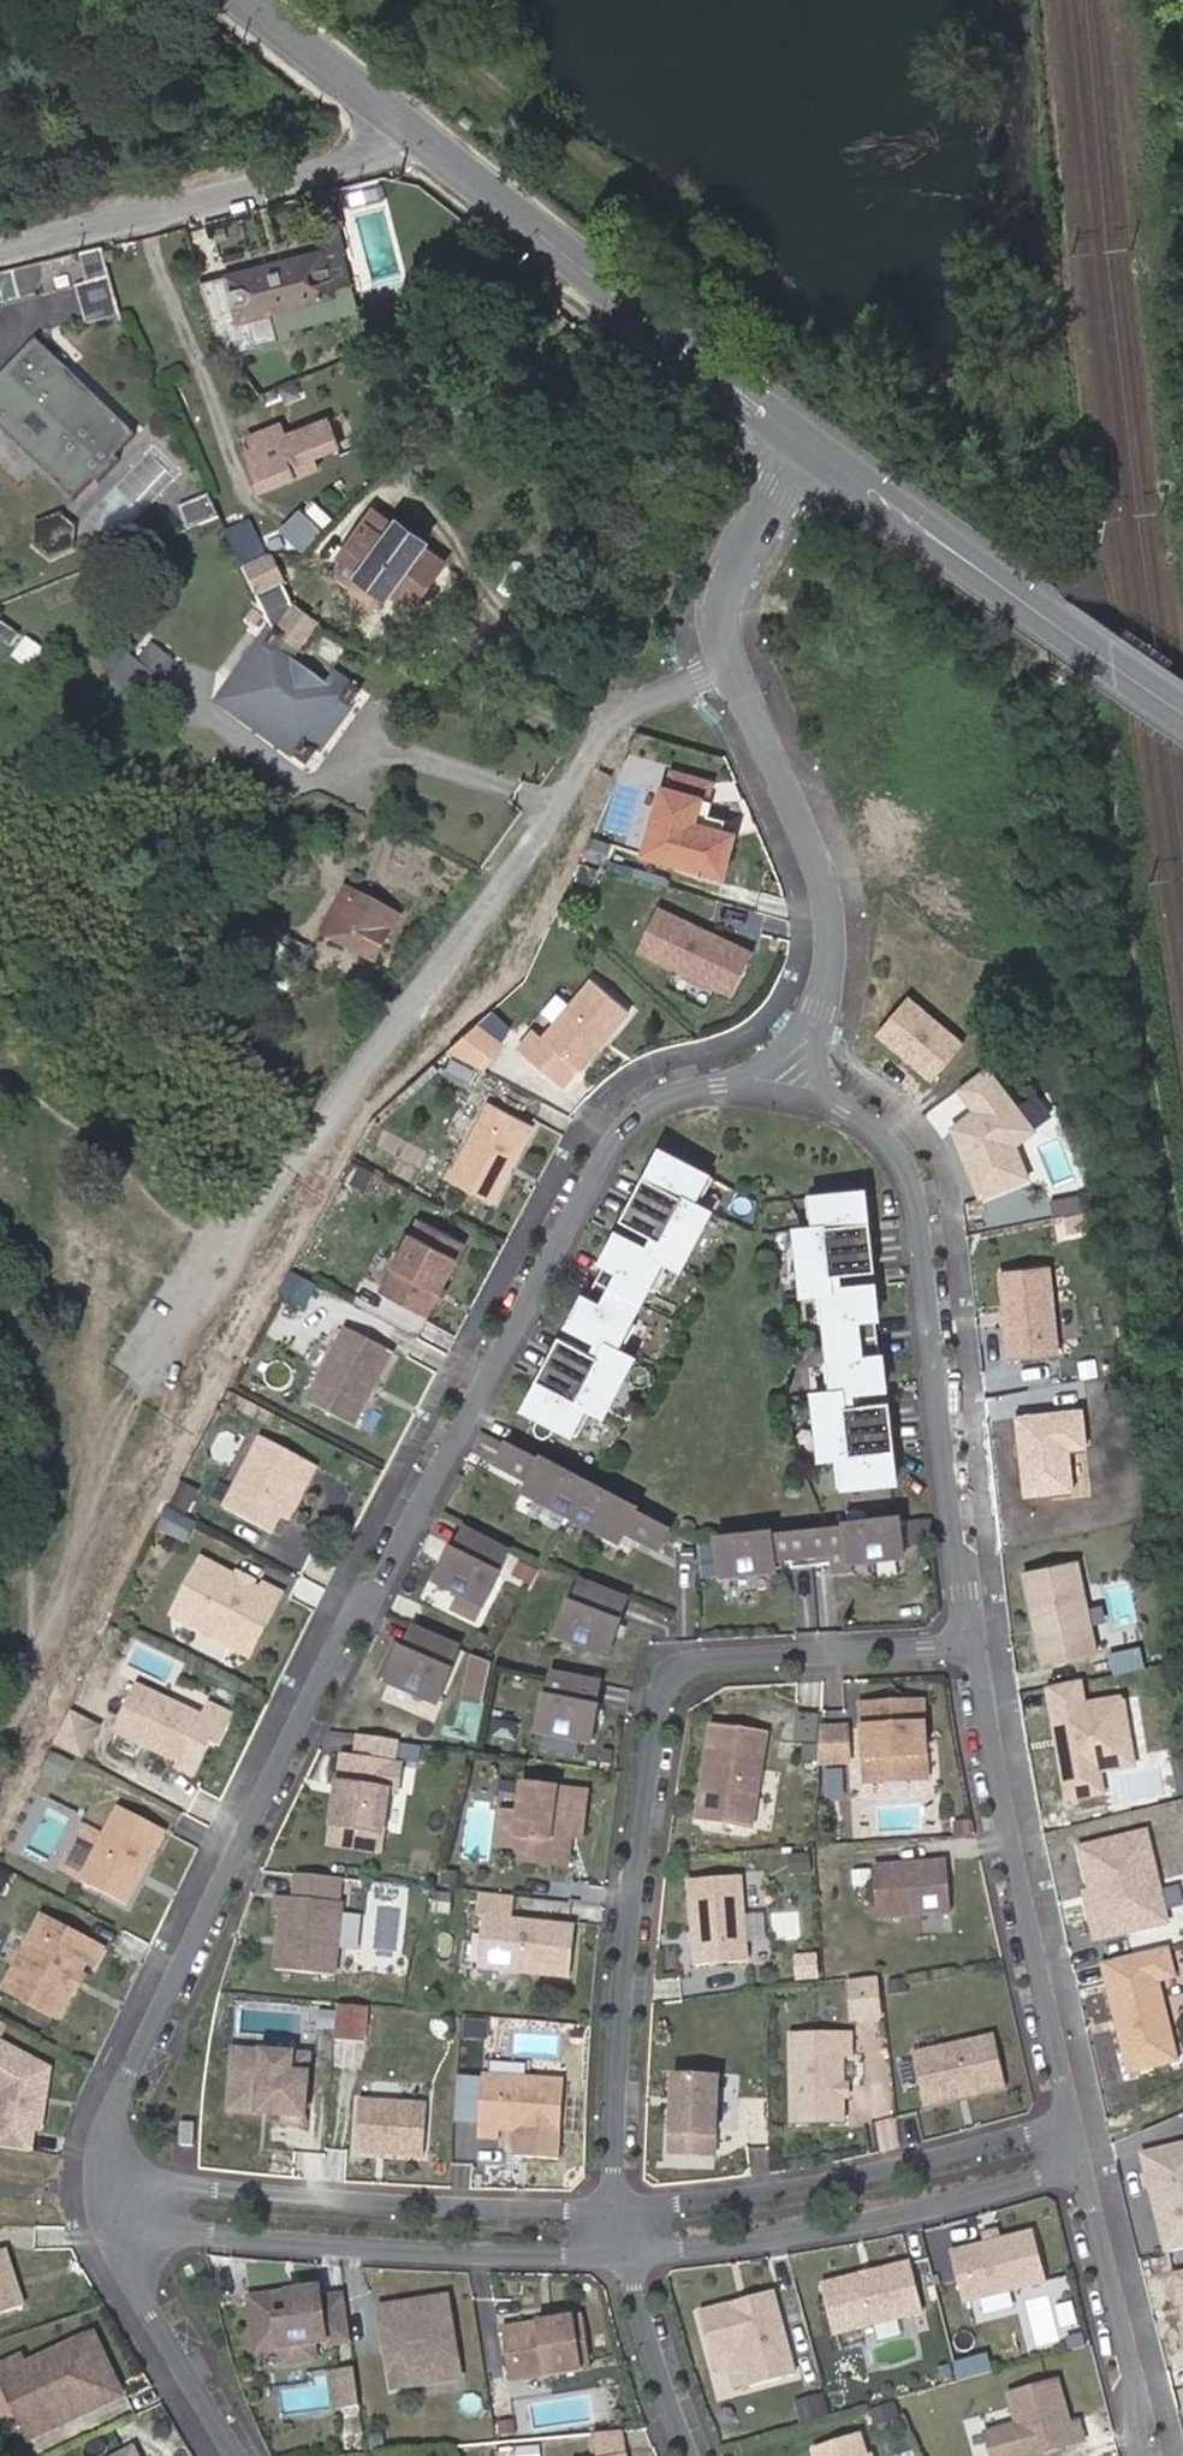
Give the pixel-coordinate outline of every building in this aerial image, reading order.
[(100,252),(81,257),(88,285),(107,281),(100,252)] [(240,320),(334,298),(323,256),(230,278),(240,320)] [(0,275),(0,295),(1,301),(2,304),(32,297),(43,265),(0,275)] [(88,285),(75,289),(83,324),(116,317),(107,281),(88,285)] [(59,492),(65,499),(85,479),(88,483),(121,448),(117,445),(137,425),(131,419),(128,422),(105,398),(99,405),(57,365),(66,356),(40,330),(33,337),(37,340),(0,377),(0,424),(2,422),(43,462),(38,467),(61,491),(59,492)] [(0,371),(0,377),(37,340),(33,337),(0,371)] [(128,422),(131,419),(66,356),(57,365),(99,405),(105,398),(128,422)] [(328,410),(239,445),(259,496),(322,471),(317,457),(342,447),(328,410)] [(59,492),(61,491),(38,467),(43,462),(2,422),(0,424),(0,434),(59,492)] [(186,530),(217,519),(207,498),(180,509),(186,530)] [(309,545),(324,523),(302,507),(286,529),(309,545)] [(424,542),(398,522),(394,528),(374,513),(344,555),(335,568),(336,576),(348,584),(350,588),(348,594),(371,607),(379,605),(390,589),(411,603),(440,561),(420,547),(424,542)] [(65,517),(42,522),(36,539),(48,553),(72,548),(77,531),(65,517)] [(261,611),(283,600),(249,522),(224,533),(230,546),(257,604),(261,611)] [(301,649),(302,649),(317,625),(285,604),(283,600),(261,611),(269,628),(269,629),(301,649)] [(301,649),(269,629),(258,645),(264,648),(242,680),(236,677),(227,682),(225,688),(223,700),(259,715),(255,723),(252,721),(247,728),(253,732),(259,723),(262,726),(254,738),(276,750),(279,745),(308,764),(359,691),(336,676),(339,671),(333,667),(329,676),(333,679),(327,686),(291,663),(301,649)] [(133,648),(116,670),(151,698),(168,676),(133,648)] [(664,787),(645,853),(711,872),(722,831),(699,824),(705,799),(717,802),(722,786),(673,772),(668,789),(664,787)] [(715,815),(719,803),(717,802),(705,799),(699,824),(722,831),(726,818),(715,815)] [(722,831),(711,872),(723,875),(734,834),(722,831)] [(380,931),(389,911),(343,887),(321,930),(377,959),(389,935),(380,931)] [(748,950),(653,905),(633,947),(728,991),(748,950)] [(398,916),(389,911),(380,931),(389,935),(398,916)] [(313,950),(269,926),(252,957),(270,966),(277,954),(304,969),(313,950)] [(623,1006),(585,977),(538,1038),(576,1067),(623,1006)] [(967,1039),(910,993),(877,1033),(934,1079),(967,1039)] [(474,1015),(454,1047),(487,1067),(507,1035),(474,1015)] [(990,1063),(957,1088),(975,1110),(951,1126),(982,1199),(1031,1180),(1021,1144),(1037,1130),(990,1063)] [(451,1181),(495,1204),(536,1127),(492,1104),(451,1181)] [(697,1204),(712,1175),(661,1148),(647,1175),(644,1174),(622,1216),(652,1232),(645,1245),(618,1230),(603,1259),(606,1260),(587,1295),(584,1294),(569,1323),(597,1337),(590,1350),(560,1334),(538,1376),(540,1377),(526,1405),(577,1431),(592,1403),(602,1408),(630,1355),(620,1350),(635,1321),(629,1318),(647,1282),(654,1286),(669,1257),(679,1262),(707,1209),(697,1204)] [(837,1486),(894,1480),(890,1449),(893,1448),(888,1400),(855,1403),(853,1389),(884,1386),(881,1354),(878,1354),(874,1315),(877,1314),(873,1283),(842,1286),(841,1272),(874,1268),(869,1219),(866,1220),(863,1189),(805,1195),(809,1227),(797,1229),(804,1288),(815,1287),(819,1319),(826,1319),(830,1358),(823,1359),(826,1391),(815,1392),(821,1452),(833,1451),(837,1486)] [(417,1217),(378,1291),(423,1315),(462,1241),(417,1217)] [(1052,1265),(998,1271),(1008,1358),(1062,1352),(1052,1265)] [(304,1403),(350,1428),(388,1352),(342,1328),(304,1403)] [(1084,1410),(1018,1417),(1027,1497),(1077,1492),(1072,1450),(1088,1448),(1084,1410)] [(321,1470),(267,1441),(230,1513),(277,1538),(304,1484),(311,1488),(321,1470)] [(575,1518),(591,1489),(544,1464),(543,1466),(509,1448),(499,1466),(533,1484),(528,1493),(575,1518)] [(661,1551),(671,1533),(637,1515),(638,1514),(591,1489),(575,1518),(622,1543),(627,1534),(661,1551)] [(810,1535),(813,1568),(833,1565),(832,1557),(850,1555),(851,1564),(904,1558),(900,1524),(847,1530),(847,1531),(810,1535)] [(496,1575),(507,1553),(462,1531),(451,1552),(449,1552),(435,1581),(483,1604),(498,1575),(496,1575)] [(793,1570),(813,1568),(810,1535),(772,1539),(772,1538),(719,1544),(722,1577),(776,1572),(775,1563),(792,1561),(793,1570)] [(1079,1558),(1022,1571),(1043,1664),(1100,1652),(1079,1558)] [(169,1618),(248,1657),(279,1594),(261,1585),(258,1591),(249,1587),(242,1589),(235,1586),(232,1578),(197,1561),(169,1618)] [(525,1587),(533,1571),(517,1563),(509,1579),(525,1587)] [(620,1624),(628,1602),(581,1584),(573,1606),(571,1605),(559,1636),(609,1655),(621,1625),(620,1624)] [(449,1672),(459,1650),(413,1630),(403,1652),(401,1652),(389,1682),(438,1703),(451,1673),(449,1672)] [(593,1707),(598,1684),(548,1674),(543,1698),(542,1697),(535,1729),(588,1740),(594,1708),(593,1707)] [(1084,1680),(1044,1688),(1066,1804),(1107,1797),(1103,1774),(1138,1768),(1125,1697),(1088,1703),(1084,1680)] [(195,1715),(132,1685),(110,1731),(175,1763),(171,1768),(190,1777),(206,1744),(212,1746),(226,1718),(200,1705),(195,1715)] [(919,1700),(859,1704),(863,1780),(923,1777),(919,1700)] [(764,1732),(709,1724),(695,1819),(750,1827),(764,1732)] [(844,1726),(817,1727),(816,1759),(846,1758),(844,1726)] [(387,1764),(350,1758),(346,1782),(333,1780),(323,1846),(374,1853),(380,1814),(388,1815),(392,1789),(384,1788),(387,1764)] [(579,1840),(585,1793),(522,1784),(517,1814),(513,1846),(524,1862),(563,1868),(566,1847),(563,1843),(564,1838),(579,1840)] [(119,1810),(82,1886),(129,1909),(166,1833),(119,1810)] [(513,1846),(517,1814),(499,1811),(495,1843),(513,1846)] [(1149,1829),(1077,1846),(1100,1942),(1171,1925),(1149,1829)] [(786,1853),(788,1874),(809,1872),(808,1851),(786,1853)] [(945,1860),(871,1866),(875,1917),(949,1911),(945,1860)] [(738,1874),(687,1879),(695,1964),(746,1960),(738,1874)] [(574,1926),(514,1920),(510,1915),(512,1896),(478,1893),(475,1917),(482,1917),(477,1967),(568,1976),(574,1926)] [(341,1903),(275,1896),(273,1916),(279,1917),(274,1970),(333,1975),(341,1903)] [(347,1910),(344,1948),(360,1950),(363,1912),(347,1910)] [(98,1949),(36,1917),(0,1986),(0,1988),(53,2016),(65,1992),(69,1995),(78,1977),(74,1975),(81,1963),(89,1967),(98,1949)] [(1170,1948),(1103,1964),(1130,2077),(1182,2065),(1162,1982),(1177,1978),(1170,1948)] [(881,1972),(848,1976),(853,2017),(885,2013),(881,1972)] [(341,2001),(338,2034),(369,2037),(371,2003),(341,2001)] [(846,2034),(788,2034),(789,2120),(839,2120),(838,2054),(846,2054),(846,2034)] [(912,2053),(923,2105),(1004,2087),(993,2035),(912,2053)] [(26,2151),(30,2127),(36,2128),(45,2068),(0,2046),(0,2146),(26,2151)] [(233,2050),(228,2109),(283,2113),(282,2121),(302,2123),(305,2075),(287,2073),(289,2054),(233,2050)] [(723,2072),(718,2128),(737,2129),(742,2073),(723,2072)] [(712,2154),(716,2077),(672,2074),(667,2151),(712,2154)] [(562,2081),(480,2075),(476,2135),(497,2136),(497,2129),(559,2133),(562,2081)] [(425,2105),(356,2101),(353,2152),(422,2156),(425,2105)] [(1142,2155),(1166,2251),(1182,2247),(1182,2144),(1142,2155)] [(1032,2231),(949,2252),(962,2301),(1044,2280),(1032,2231)] [(23,2308),(4,2251),(0,2252),(0,2315),(23,2308)] [(921,2311),(908,2262),(872,2272),(869,2277),(861,2279),(856,2276),(820,2285),(833,2335),(921,2311)] [(1172,2276),(1182,2322),(1182,2273),(1172,2276)] [(790,2363),(768,2281),(696,2300),(711,2357),(727,2353),(734,2377),(790,2363)] [(255,2350),(279,2346),(311,2342),(325,2341),(325,2343),(349,2340),(343,2295),(318,2299),(317,2288),(248,2298),(255,2350)] [(974,2316),(1019,2307),(1016,2290),(971,2299),(974,2316)] [(446,2295),(378,2306),(391,2388),(459,2377),(446,2295)] [(508,2380),(589,2368),(580,2315),(500,2328),(508,2380)] [(32,2436),(120,2395),(93,2337),(28,2367),(25,2359),(1,2370),(32,2436)] [(311,2342),(279,2346),(280,2363),(314,2358),(311,2342)] [(334,2368),(340,2404),(362,2401),(356,2364),(334,2368)] [(1084,2440),(1078,2420),(1069,2423),(1057,2379),(1008,2393),(1016,2422),(984,2431),(991,2455),(1026,2455),(1084,2440)] [(861,2433),(817,2445),(820,2455),(871,2455),(871,2454),(867,2455),(861,2433)] [(140,2446),(120,2455),(145,2455),(140,2446)]
